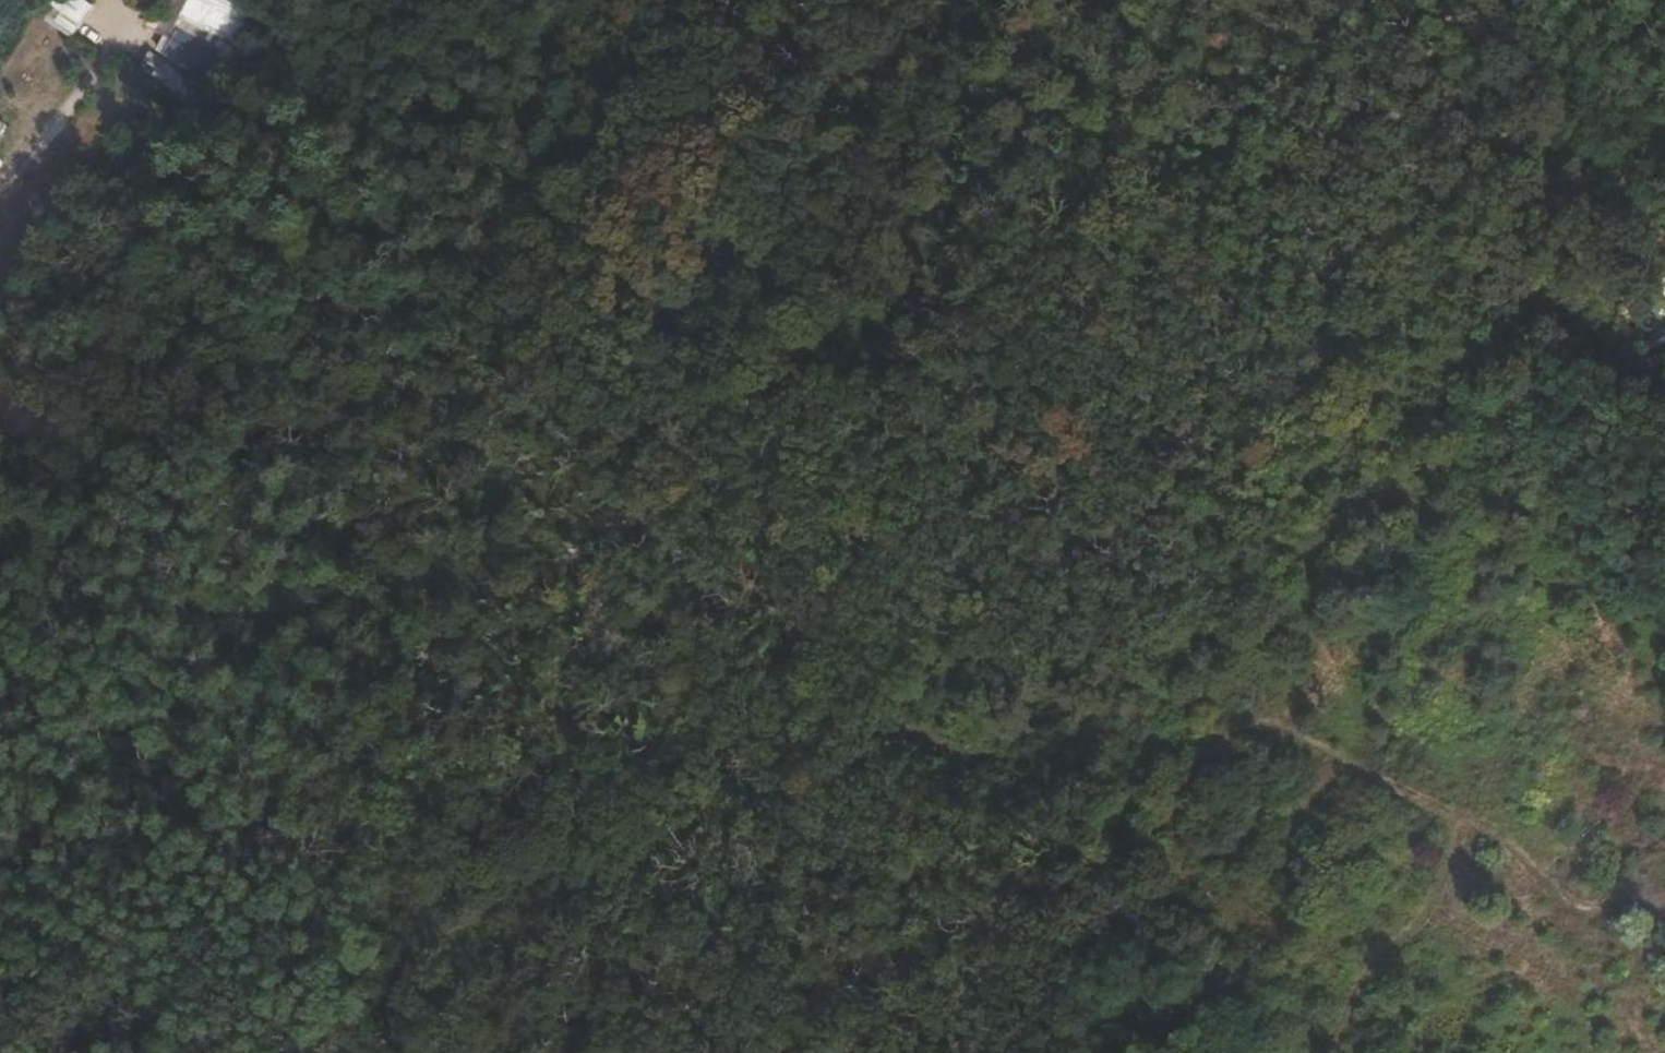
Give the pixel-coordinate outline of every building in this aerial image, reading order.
[(79,0),(56,0),(49,16),(81,30),(92,6),(79,0)] [(15,122),(0,113),(0,146),(15,122)]
